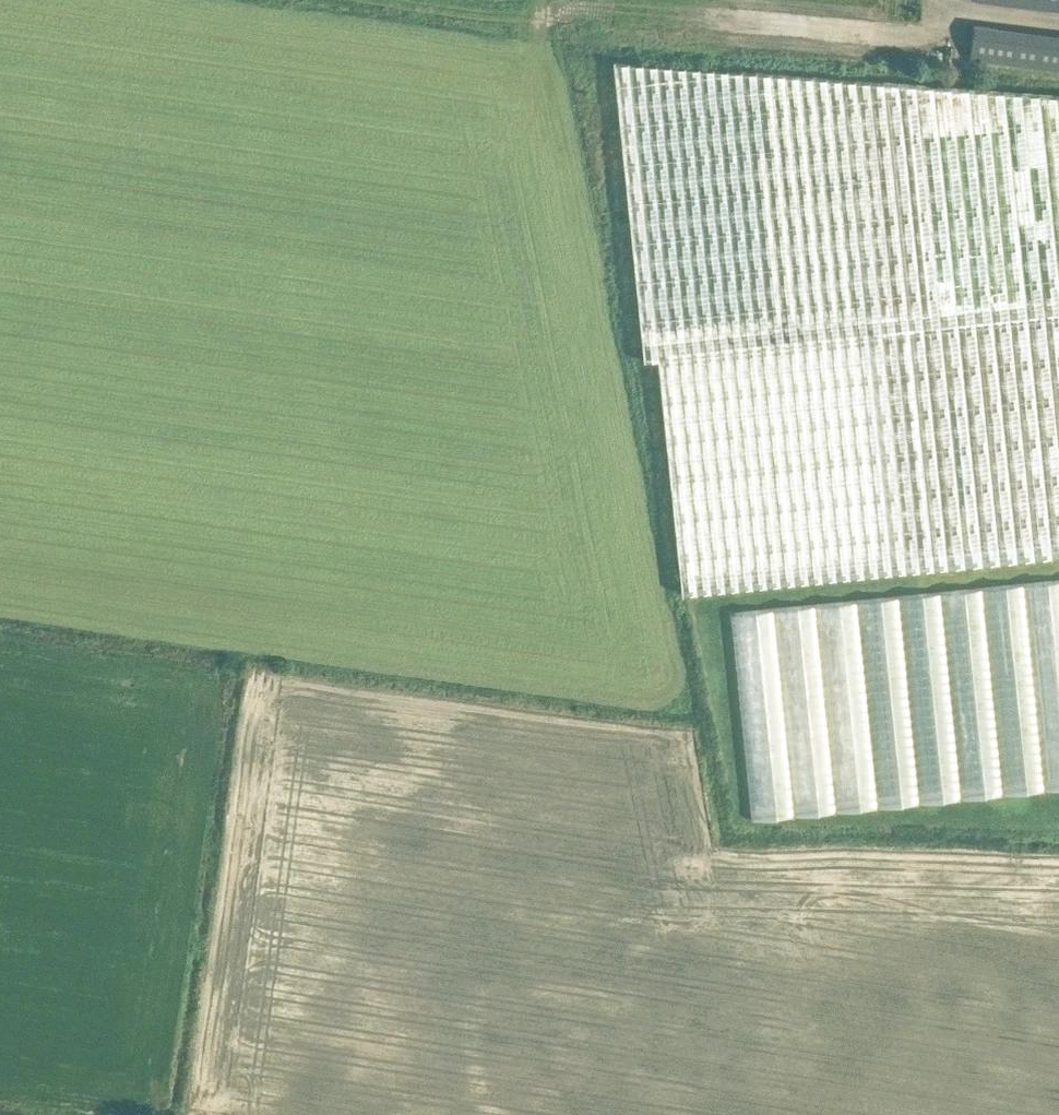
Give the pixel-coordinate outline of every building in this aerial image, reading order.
[(1058,9),(1058,0),(985,0),(1058,9)] [(974,24),(970,59),(1058,70),(1058,34),(974,24)] [(614,62),(644,359),(658,357),(683,590),(1058,553),(1058,96),(614,62)] [(731,604),(751,811),(1058,781),(1058,571),(731,604)]
